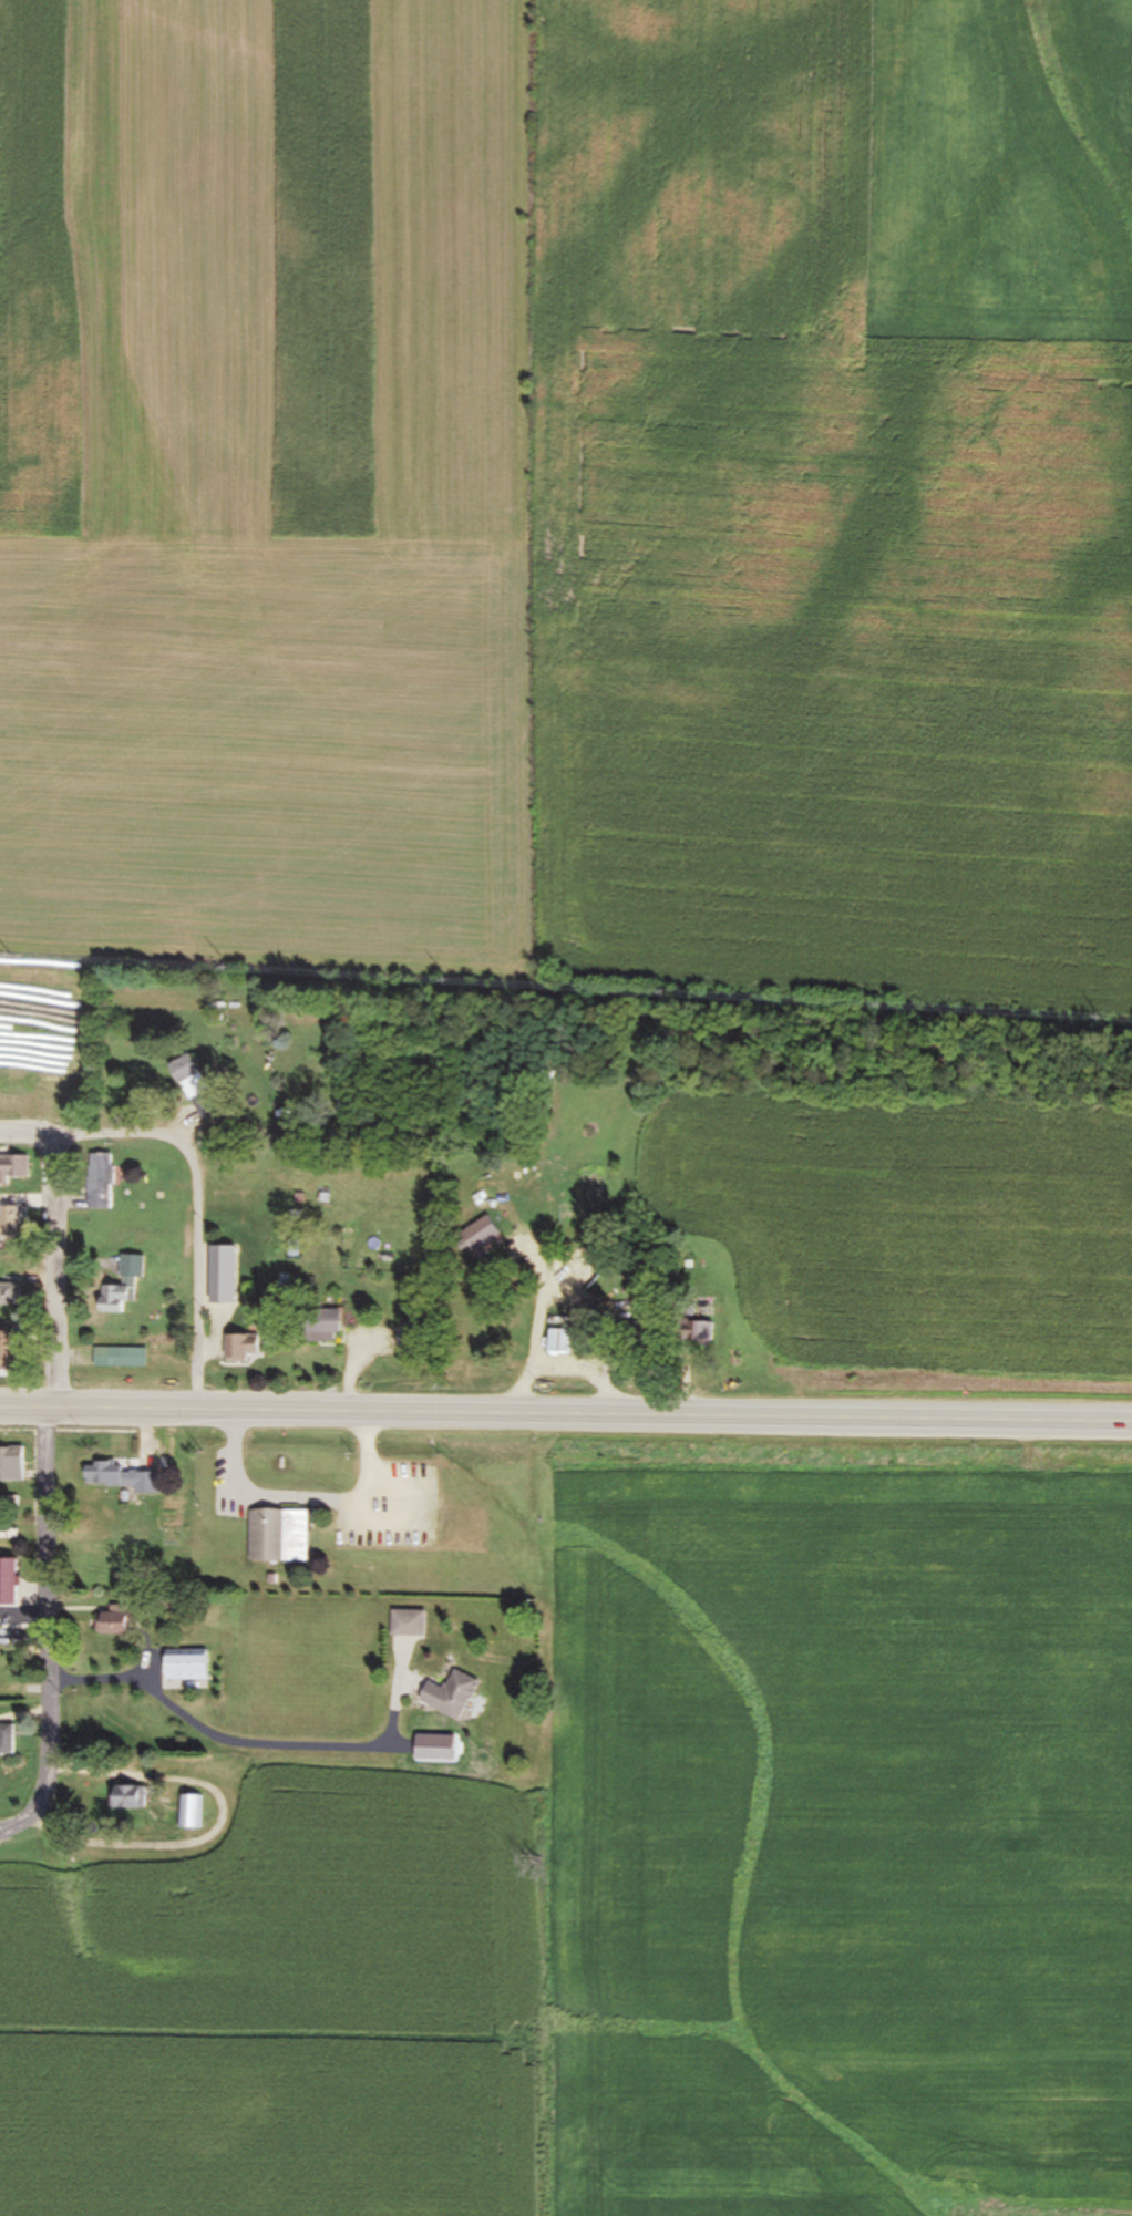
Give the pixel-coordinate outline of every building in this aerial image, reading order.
[(173,1062),(196,1122),(217,1114),(194,1054),(173,1062)] [(88,1209),(112,1209),(112,1155),(88,1155),(88,1209)] [(27,1185),(27,1156),(0,1156),(0,1185),(27,1185)] [(17,1242),(17,1212),(0,1212),(0,1242),(17,1242)] [(460,1233),(471,1252),(499,1235),(488,1216),(460,1233)] [(122,1313),(123,1302),(137,1302),(138,1279),(143,1279),(144,1255),(120,1255),(119,1286),(110,1285),(110,1296),(100,1296),(100,1313),(122,1313)] [(0,1284),(0,1305),(19,1305),(19,1284),(0,1284)] [(631,1331),(654,1332),(657,1293),(633,1292),(631,1331)] [(677,1341),(712,1341),(712,1300),(696,1300),(695,1318),(677,1318),(677,1341)] [(303,1341),(340,1341),(340,1310),(303,1310),(303,1341)] [(570,1355),(570,1330),(549,1330),(549,1355),(570,1355)] [(0,1332),(0,1367),(15,1367),(15,1332),(0,1332)] [(258,1356),(259,1335),(234,1334),(233,1346),(226,1346),(226,1361),(248,1362),(248,1355),(258,1356)] [(93,1367),(145,1367),(145,1348),(93,1348),(93,1367)] [(22,1447),(0,1447),(0,1481),(22,1481),(22,1447)] [(120,1473),(120,1462),(85,1463),(85,1490),(159,1489),(158,1472),(120,1473)] [(249,1562),(308,1562),(308,1510),(249,1510),(249,1562)] [(16,1559),(0,1559),(0,1606),(15,1606),(16,1559)] [(136,1636),(136,1606),(110,1606),(110,1614),(101,1614),(101,1636),(136,1636)] [(391,1637),(424,1637),(424,1611),(391,1611),(391,1637)] [(207,1651),(166,1651),(166,1682),(172,1682),(172,1689),(207,1689),(207,1651)] [(477,1681),(452,1671),(444,1690),(426,1683),(418,1703),(461,1720),(477,1681)] [(13,1756),(13,1725),(0,1725),(0,1756),(13,1756)] [(144,1809),(144,1787),(114,1787),(114,1809),(144,1809)] [(178,1829),(200,1829),(200,1796),(178,1796),(178,1829)]
